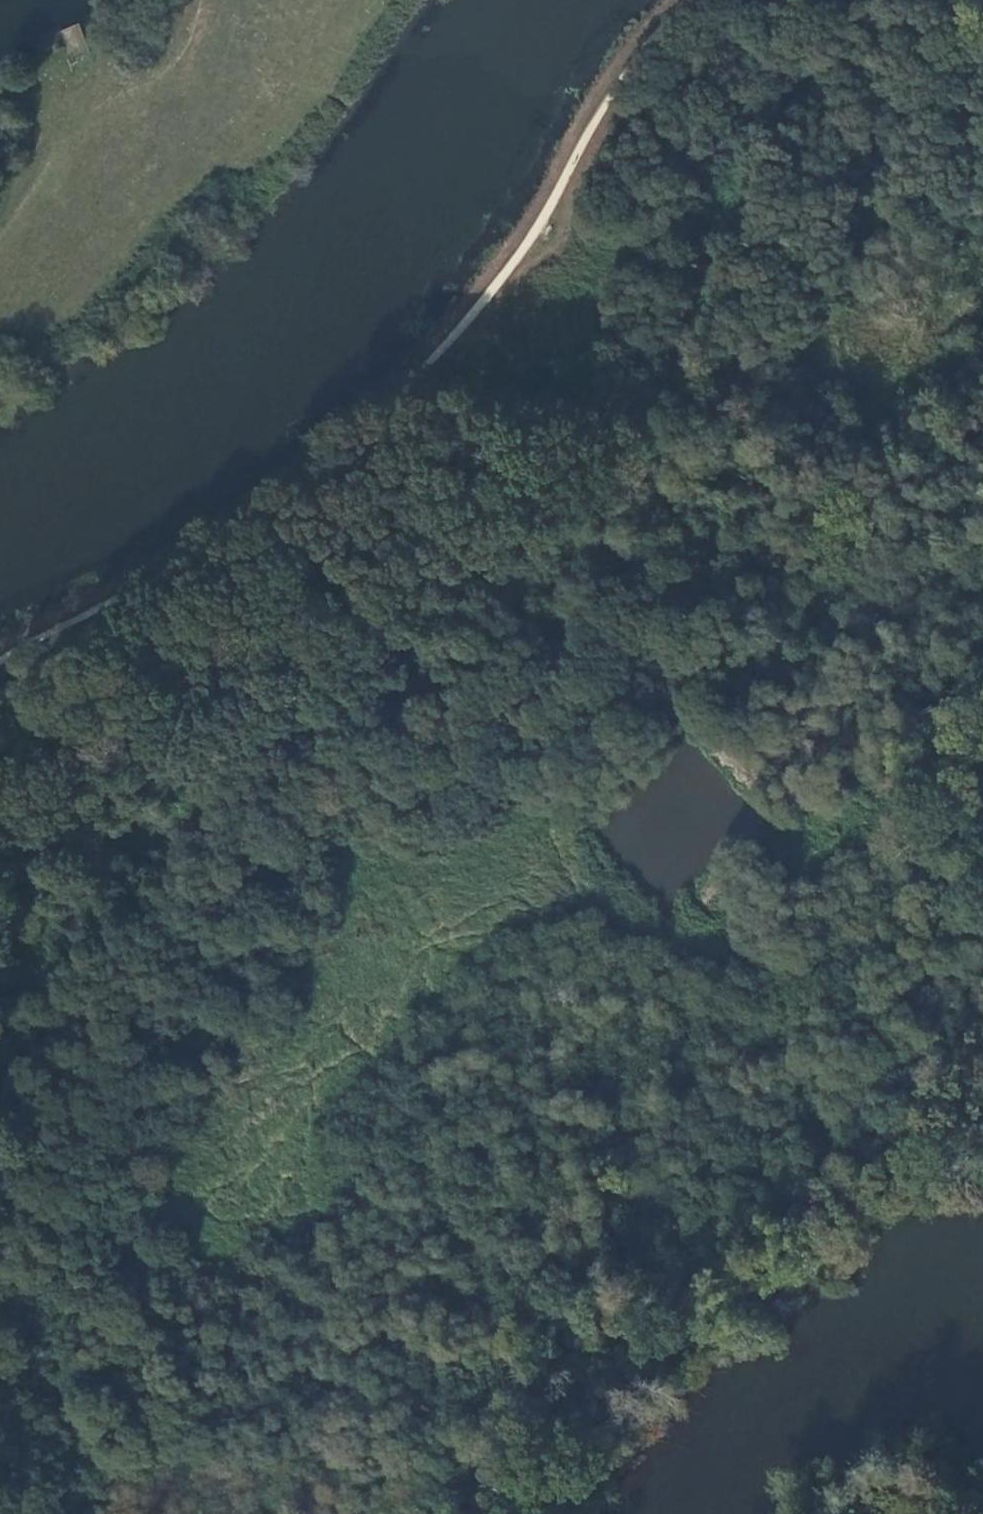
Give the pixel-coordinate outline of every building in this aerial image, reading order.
[(78,25),(62,30),(68,48),(84,43),(78,25)]
